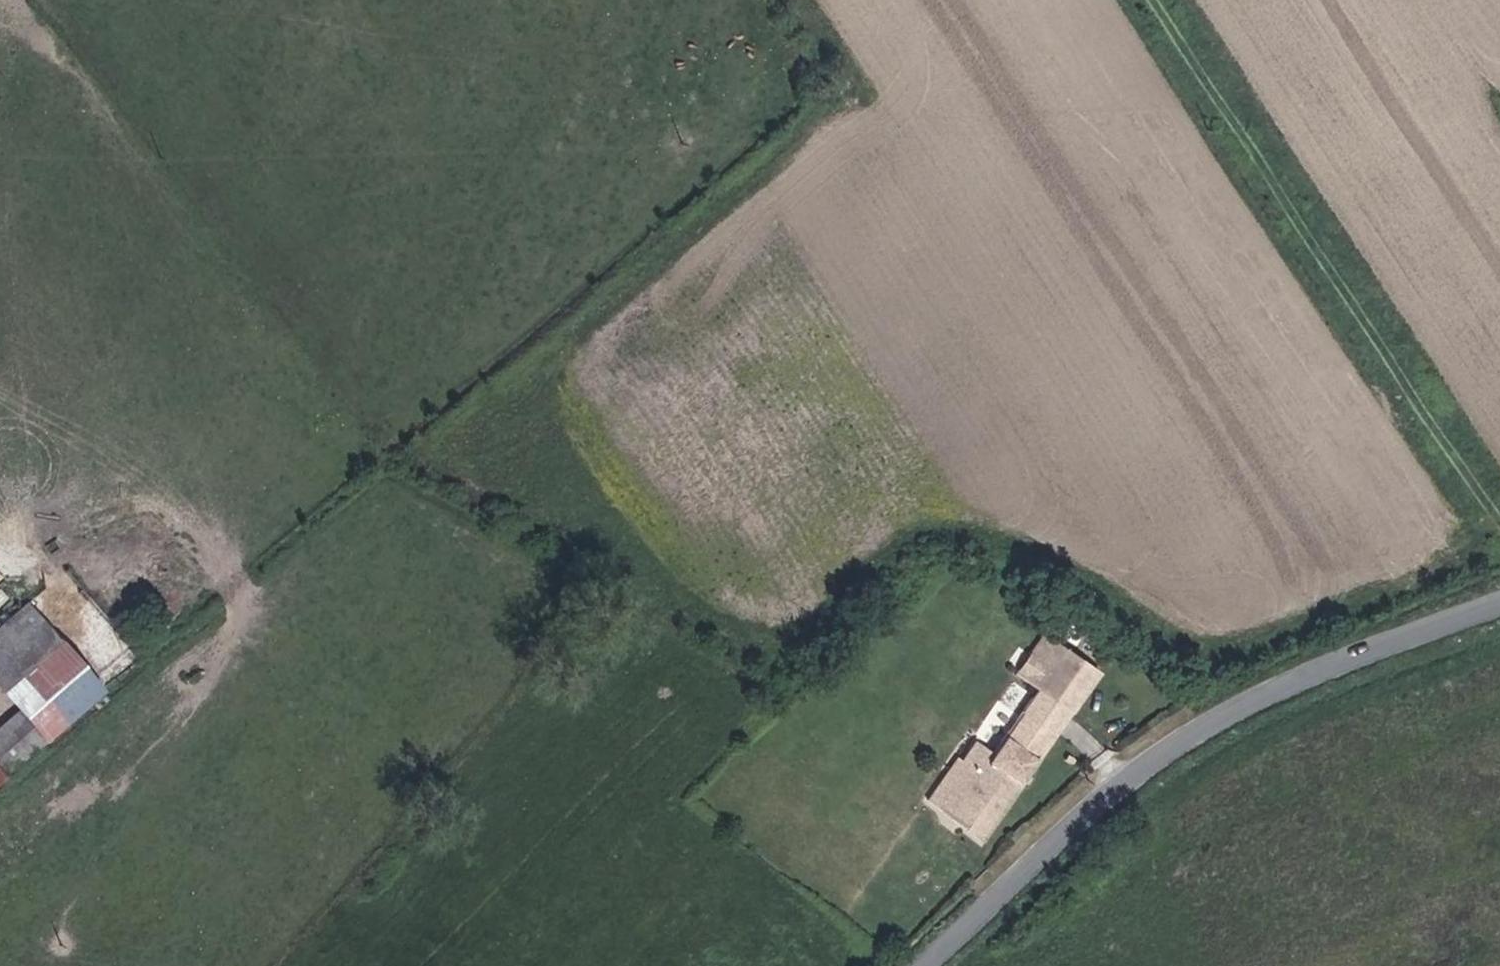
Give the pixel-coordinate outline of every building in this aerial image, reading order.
[(94,707),(127,679),(53,589),(18,616),(94,707)] [(1107,678),(1054,640),(1040,659),(1055,670),(1039,692),(1045,696),(1002,757),(986,745),(974,762),(968,758),(934,804),(991,842),(1107,678)] [(1039,692),(1055,670),(1040,659),(1025,681),(1039,692)] [(73,725),(48,694),(0,732),(0,740),(21,766),(73,725)] [(21,766),(0,740),(0,783),(21,766)]
